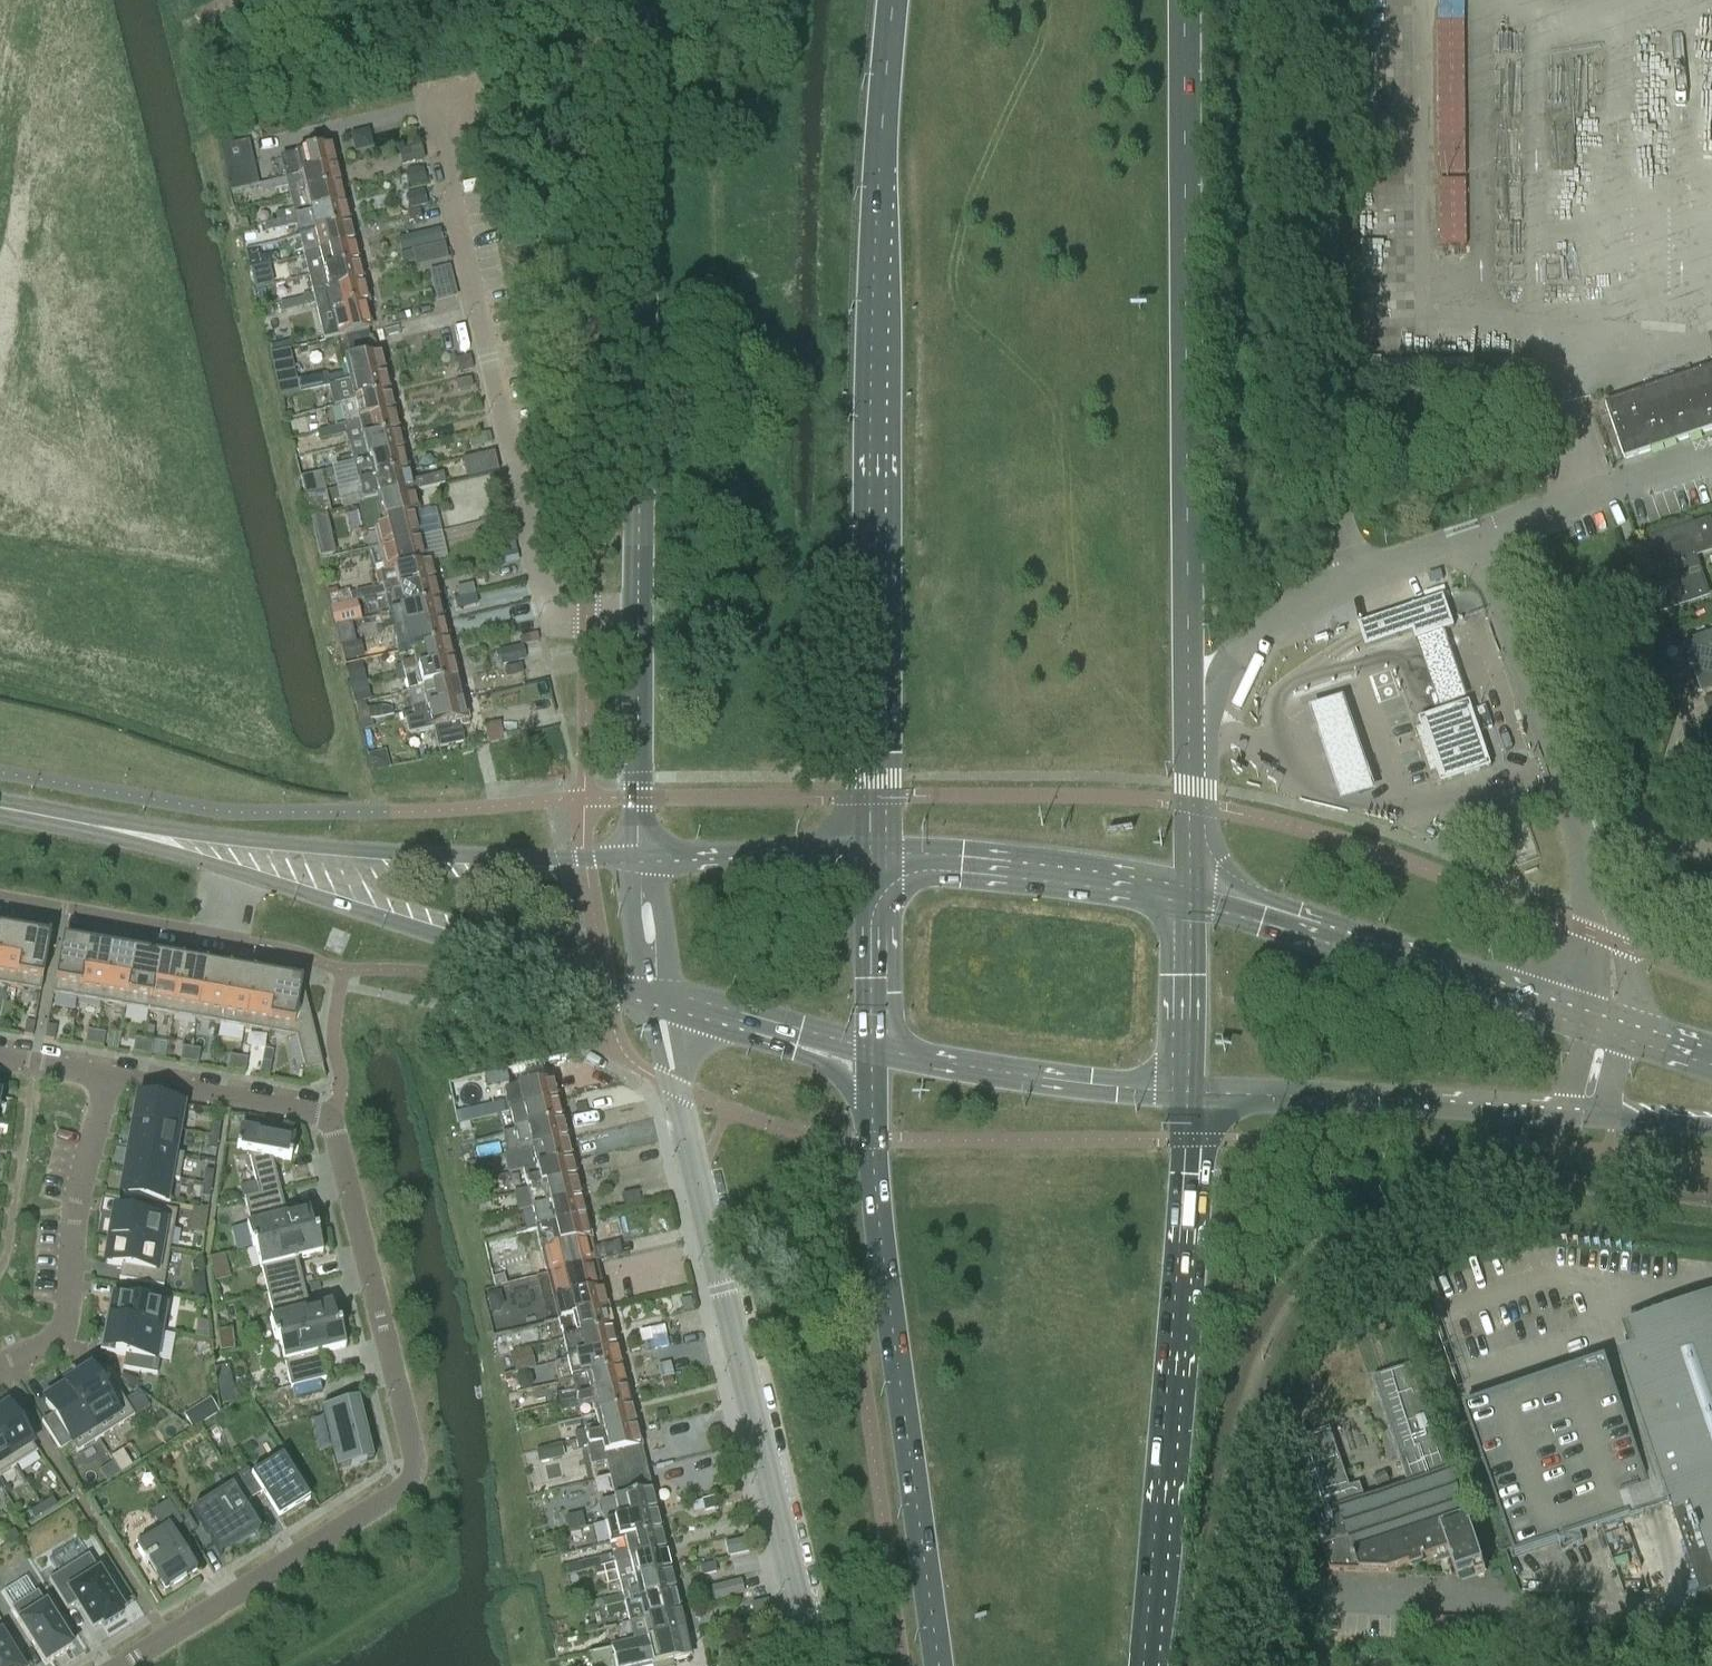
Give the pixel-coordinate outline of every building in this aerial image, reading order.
[(228,192),(258,185),(248,141),(217,148),(228,192)] [(336,166),(331,145),(279,158),(284,179),(336,166)] [(421,146),(398,151),(401,165),(413,163),(414,164),(422,162),(422,161),(424,160),(421,146)] [(336,166),(284,179),(260,184),(262,192),(286,187),(288,198),(341,186),(336,166)] [(407,186),(426,182),(423,168),(404,172),(407,186)] [(1467,179),(1442,179),(1443,243),(1468,242),(1467,179)] [(345,205),(341,186),(288,198),(291,209),(274,213),(276,221),(345,205)] [(408,210),(427,205),(424,191),(405,195),(408,210)] [(350,224),(345,205),(276,221),(270,223),(272,232),(295,227),(298,236),(350,224)] [(409,222),(422,219),(420,209),(406,211),(409,222)] [(355,245),(350,224),(298,236),(302,257),(355,245)] [(439,229),(408,236),(411,250),(442,243),(439,229)] [(1367,236),(1367,261),(1412,261),(1412,235),(1367,236)] [(443,244),(412,251),(416,267),(443,260),(446,260),(447,259),(443,244)] [(359,264),(355,245),(302,257),(307,277),(359,264)] [(249,270),(277,263),(275,253),(262,256),(258,255),(257,250),(246,253),(249,270)] [(364,284),(359,264),(307,277),(312,296),(364,284)] [(447,267),(430,271),(435,292),(452,288),(447,267)] [(369,303),(364,284),(312,296),(279,304),(281,311),(313,303),(315,303),(318,315),(338,310),(344,336),(368,330),(362,304),(369,303)] [(386,374),(381,354),(374,356),(368,330),(344,336),(345,342),(336,344),(340,358),(325,362),(329,379),(333,378),(335,387),(386,374)] [(285,352),(268,355),(278,399),(294,395),(285,352)] [(1604,405),(1623,460),(1711,429),(1711,368),(1604,405)] [(390,395),(386,374),(335,387),(336,395),(348,392),(351,404),(390,395)] [(390,395),(351,404),(339,407),(343,426),(395,413),(390,395)] [(400,433),(395,413),(343,426),(345,434),(348,446),(400,433)] [(345,434),(343,426),(316,432),(318,441),(345,434)] [(404,453),(400,433),(348,446),(353,465),(404,453)] [(494,452),(461,460),(466,479),(498,471),(494,452)] [(409,472),(404,453),(353,465),(357,484),(409,472)] [(414,492),(409,472),(357,484),(362,504),(414,492)] [(325,492),(320,473),(316,474),(299,478),(303,497),(325,492)] [(417,539),(411,513),(418,511),(414,492),(362,504),(338,510),(340,516),(358,512),(363,533),(374,531),(378,548),(417,539)] [(326,517),(310,521),(319,560),(335,556),(326,517)] [(1709,550),(1700,523),(1652,540),(1666,582),(1651,587),(1659,612),(1706,596),(1692,556),(1709,550)] [(435,584),(430,562),(423,564),(417,539),(378,548),(384,572),(378,574),(381,586),(355,592),(357,602),(435,584)] [(1440,572),(1428,575),(1431,585),(1443,581),(1440,572)] [(440,603),(435,584),(357,602),(358,609),(385,602),(388,616),(440,603)] [(472,584),(456,588),(458,598),(475,594),(472,584)] [(1362,625),(1358,626),(1359,629),(1361,635),(1364,645),(1365,648),(1412,632),(1415,641),(1416,641),(1443,631),(1444,631),(1454,628),(1450,616),(1446,605),(1444,600),(1444,598),(1443,597),(1438,599),(1362,625)] [(444,621),(440,603),(388,616),(390,624),(365,630),(367,640),(392,634),(444,621)] [(449,641),(444,621),(392,634),(397,653),(411,650),(449,641)] [(1416,641),(1415,641),(1440,713),(1469,703),(1443,631),(1416,641)] [(1686,644),(1695,670),(1681,674),(1688,697),(1702,692),(1711,689),(1711,636),(1686,644)] [(454,661),(449,641),(411,650),(413,661),(400,664),(402,673),(454,661)] [(344,661),(364,656),(361,642),(340,646),(344,661)] [(521,648),(499,652),(502,666),(524,662),(521,648)] [(458,680),(454,661),(402,673),(406,692),(458,680)] [(463,699),(458,680),(406,692),(411,712),(463,699)] [(463,699),(411,712),(401,714),(402,721),(404,721),(407,736),(433,730),(437,749),(465,743),(461,727),(469,725),(468,719),(463,699)] [(364,702),(355,705),(360,730),(366,729),(364,722),(368,721),(364,702)] [(1342,702),(1310,713),(1342,809),(1375,798),(1342,702)] [(1427,717),(1418,720),(1421,728),(1437,773),(1440,784),(1491,767),(1479,732),(1472,711),(1469,703),(1440,713),(1427,717)] [(0,935),(0,985),(16,988),(25,935),(1,931),(0,935)] [(25,935),(16,988),(40,992),(49,939),(25,935)] [(62,941),(52,995),(77,999),(86,946),(62,941)] [(86,946),(77,999),(101,1003),(110,950),(86,946)] [(110,950),(101,1003),(125,1007),(134,954),(110,950)] [(134,954),(125,1007),(149,1012),(159,959),(154,958),(153,960),(148,959),(148,957),(134,954)] [(159,959),(149,1012),(173,1016),(183,963),(159,959)] [(183,963),(173,1016),(197,1020),(206,967),(183,963)] [(206,967),(197,1020),(219,1024),(229,971),(206,967)] [(229,971),(219,1024),(242,1028),(252,975),(229,971)] [(252,975),(242,1028),(267,1032),(276,979),(252,975)] [(276,979),(267,1032),(296,1038),(304,1072),(322,1067),(301,984),(276,979)] [(489,1002),(477,997),(474,1006),(486,1011),(489,1002)] [(26,1022),(23,1035),(32,1037),(34,1023),(26,1022)] [(47,1026),(45,1039),(53,1040),(56,1027),(47,1026)] [(87,1030),(85,1044),(93,1045),(96,1032),(87,1030)] [(96,1032),(93,1045),(102,1047),(105,1034),(96,1032)] [(134,1039),(132,1052),(141,1054),(143,1040),(134,1039)] [(143,1040),(141,1054),(150,1055),(152,1042),(143,1040)] [(182,1047),(179,1061),(188,1062),(191,1049),(182,1047)] [(191,1049),(188,1062),(197,1064),(200,1050),(191,1049)] [(229,1056),(227,1069),(236,1071),(238,1057),(229,1056)] [(238,1057),(236,1071),(245,1072),(247,1059),(238,1057)] [(259,1075),(268,1076),(271,1063),(262,1061),(259,1075)] [(322,1067),(304,1072),(308,1084),(325,1079),(322,1067)] [(558,1101),(553,1081),(547,1083),(543,1067),(521,1072),(525,1088),(504,1093),(505,1101),(508,1113),(558,1101)] [(139,1098),(135,1122),(182,1130),(186,1106),(139,1098)] [(505,1101),(455,1113),(458,1125),(469,1122),(508,1113),(505,1101)] [(563,1121),(558,1101),(508,1113),(513,1133),(514,1132),(563,1121)] [(506,1156),(567,1140),(563,1121),(514,1132),(517,1143),(489,1150),(490,1157),(505,1153),(506,1156)] [(135,1122),(130,1146),(183,1156),(183,1155),(173,1153),(176,1131),(182,1132),(182,1130),(135,1122)] [(469,1122),(458,1125),(460,1134),(471,1131),(469,1122)] [(211,1123),(209,1136),(218,1137),(220,1124),(211,1123)] [(240,1129),(235,1152),(248,1154),(257,1192),(279,1187),(271,1159),(290,1162),(294,1139),(240,1129)] [(209,1136),(208,1149),(216,1150),(218,1137),(209,1136)] [(572,1161),(567,1140),(506,1156),(507,1159),(513,1162),(520,1161),(522,1171),(535,1168),(536,1170),(572,1161)] [(130,1146),(126,1171),(179,1180),(183,1156),(130,1146)] [(577,1179),(572,1161),(536,1170),(537,1177),(525,1180),(525,1181),(512,1184),(515,1194),(528,1191),(577,1179)] [(481,1169),(468,1168),(471,1181),(483,1178),(481,1169)] [(205,1170),(203,1184),(211,1185),(213,1172),(205,1170)] [(126,1171),(122,1195),(169,1203),(173,1180),(179,1181),(179,1180),(126,1171)] [(582,1200),(577,1179),(528,1191),(532,1211),(582,1200)] [(203,1184),(201,1197),(209,1198),(211,1185),(203,1184)] [(258,1195),(244,1199),(250,1225),(246,1226),(251,1246),(313,1231),(309,1214),(308,1210),(286,1216),(279,1187),(257,1192),(258,1195)] [(636,1190),(621,1194),(624,1207),(639,1204),(636,1190)] [(586,1219),(582,1200),(532,1211),(537,1231),(586,1219)] [(132,1203),(132,1205),(137,1206),(135,1217),(115,1214),(111,1238),(159,1247),(170,1249),(177,1211),(132,1203)] [(597,1263),(586,1219),(537,1231),(547,1275),(597,1263)] [(313,1231),(251,1246),(252,1248),(255,1248),(260,1268),(261,1268),(267,1293),(268,1292),(300,1285),(303,1284),(296,1259),(322,1253),(316,1230),(313,1231)] [(163,1287),(170,1249),(110,1238),(106,1263),(121,1266),(126,1267),(124,1278),(119,1277),(119,1279),(163,1287)] [(608,1309),(603,1289),(596,1290),(595,1286),(602,1284),(597,1263),(547,1275),(558,1321),(608,1309)] [(300,1285),(268,1292),(275,1318),(269,1319),(274,1341),(340,1324),(339,1324),(336,1324),(331,1304),(306,1310),(300,1285)] [(129,1301),(109,1297),(104,1324),(158,1334),(165,1294),(132,1288),(131,1290),(136,1291),(134,1302),(129,1301)] [(500,1311),(504,1304),(500,1290),(486,1293),(491,1314),(500,1311)] [(694,1310),(691,1298),(680,1300),(683,1312),(694,1310)] [(1630,1326),(1637,1348),(1604,1359),(1648,1488),(1664,1483),(1671,1504),(1701,1592),(1711,1588),(1711,1298),(1630,1326)] [(563,1341),(612,1329),(608,1309),(558,1321),(560,1329),(562,1328),(565,1338),(563,1339),(563,1341)] [(154,1359),(158,1334),(104,1324),(100,1351),(125,1355),(130,1356),(128,1367),(123,1366),(122,1369),(156,1374),(159,1360),(154,1359)] [(340,1324),(274,1341),(275,1342),(278,1341),(283,1362),(284,1362),(290,1388),(326,1379),(319,1353),(345,1346),(340,1324)] [(649,1328),(651,1341),(665,1338),(663,1326),(649,1328)] [(617,1348),(612,1329),(563,1341),(568,1359),(566,1360),(566,1361),(617,1348)] [(622,1368),(617,1348),(566,1361),(571,1379),(573,1379),(573,1380),(622,1368)] [(531,1369),(527,1349),(507,1354),(511,1374),(519,1372),(525,1370),(531,1369)] [(1648,1488),(1604,1359),(1463,1408),(1464,1411),(1514,1557),(1671,1504),(1664,1483),(1648,1488)] [(670,1362),(656,1365),(660,1379),(671,1376),(673,1376),(670,1362)] [(1330,1429),(1287,1444),(1328,1566),(1330,1571),(1388,1573),(1448,1553),(1456,1576),(1473,1570),(1475,1576),(1485,1573),(1483,1565),(1467,1520),(1440,1441),(1436,1443),(1410,1367),(1372,1380),(1408,1486),(1365,1500),(1360,1485),(1350,1488),(1330,1429)] [(626,1387),(622,1368),(573,1380),(575,1388),(554,1393),(557,1404),(558,1404),(626,1387)] [(519,1372),(515,1377),(517,1387),(523,1390),(530,1389),(533,1384),(531,1374),(525,1370),(519,1372)] [(123,1423),(104,1394),(102,1389),(91,1372),(68,1387),(100,1438),(123,1423)] [(671,1376),(660,1379),(662,1389),(673,1386),(671,1376)] [(113,1388),(104,1394),(123,1423),(134,1416),(113,1382),(111,1384),(113,1388)] [(100,1438),(68,1387),(45,1401),(53,1414),(55,1418),(71,1443),(77,1452),(100,1438)] [(631,1407),(626,1387),(558,1404),(560,1413),(593,1405),(595,1416),(631,1407)] [(187,1413),(194,1425),(219,1409),(212,1397),(187,1413)] [(358,1399),(321,1408),(336,1469),(373,1460),(358,1399)] [(0,1412),(0,1440),(16,1465),(37,1452),(8,1407),(0,1412)] [(636,1427),(631,1407),(595,1416),(598,1426),(574,1432),(576,1441),(636,1427)] [(71,1443),(55,1418),(46,1424),(43,1420),(41,1421),(60,1450),(71,1443)] [(638,1454),(637,1447),(641,1446),(636,1427),(576,1441),(578,1448),(586,1446),(591,1466),(605,1463),(609,1477),(646,1468),(642,1453),(638,1454)] [(0,1440),(0,1475),(16,1465),(0,1440)] [(540,1461),(563,1455),(560,1445),(537,1450),(540,1461)] [(309,1500),(282,1456),(251,1475),(250,1476),(261,1493),(278,1519),(309,1500)] [(656,1510),(651,1490),(645,1491),(643,1484),(649,1483),(646,1468),(609,1477),(614,1499),(600,1502),(605,1523),(656,1510)] [(261,1493),(250,1476),(251,1475),(247,1469),(234,1477),(248,1501),(261,1493)] [(260,1530),(232,1485),(230,1486),(231,1489),(195,1512),(193,1509),(192,1510),(220,1555),(222,1554),(220,1552),(257,1529),(258,1532),(260,1530)] [(714,1497),(701,1499),(704,1510),(716,1508),(714,1497)] [(52,1498),(41,1505),(45,1512),(56,1506),(52,1498)] [(161,1531),(137,1546),(145,1559),(147,1562),(165,1590),(196,1570),(171,1531),(183,1524),(168,1501),(150,1512),(161,1531)] [(45,1512),(41,1505),(29,1512),(34,1520),(45,1512)] [(569,1530),(586,1527),(584,1510),(567,1512),(569,1530)] [(661,1530),(656,1511),(656,1510),(605,1523),(609,1542),(622,1539),(661,1530)] [(14,1530),(2,1537),(7,1545),(18,1537),(14,1530)] [(613,1563),(665,1550),(661,1530),(622,1539),(625,1551),(612,1554),(612,1556),(564,1568),(566,1574),(566,1576),(614,1565),(613,1563)] [(746,1538),(724,1543),(727,1556),(749,1551),(746,1538)] [(58,1573),(48,1580),(67,1609),(76,1603),(92,1629),(102,1623),(104,1626),(122,1615),(120,1612),(122,1610),(88,1555),(85,1557),(75,1542),(49,1558),(58,1573)] [(670,1570),(665,1550),(613,1563),(614,1565),(618,1583),(670,1570)] [(713,1563),(698,1566),(701,1575),(715,1572),(713,1563)] [(675,1591),(670,1570),(618,1583),(621,1595),(602,1600),(604,1608),(605,1607),(675,1591)] [(25,1577),(3,1592),(12,1607),(11,1608),(28,1636),(37,1651),(37,1650),(45,1663),(48,1661),(49,1661),(53,1658),(64,1651),(64,1652),(68,1649),(68,1648),(71,1646),(37,1592),(35,1593),(25,1577)] [(740,1580),(711,1587),(714,1601),(744,1594),(740,1580)] [(680,1609),(675,1591),(605,1607),(607,1617),(625,1612),(628,1622),(680,1609)] [(767,1600),(752,1603),(754,1615),(769,1612),(767,1600)] [(685,1631),(682,1619),(680,1609),(628,1622),(630,1634),(610,1639),(612,1648),(685,1631)] [(691,1657),(685,1631),(612,1648),(589,1654),(592,1665),(670,1665),(669,1662),(691,1657)] [(0,1633),(0,1665),(21,1665),(0,1633)] [(1415,1646),(1414,1655),(1427,1656),(1427,1647),(1415,1646)]
